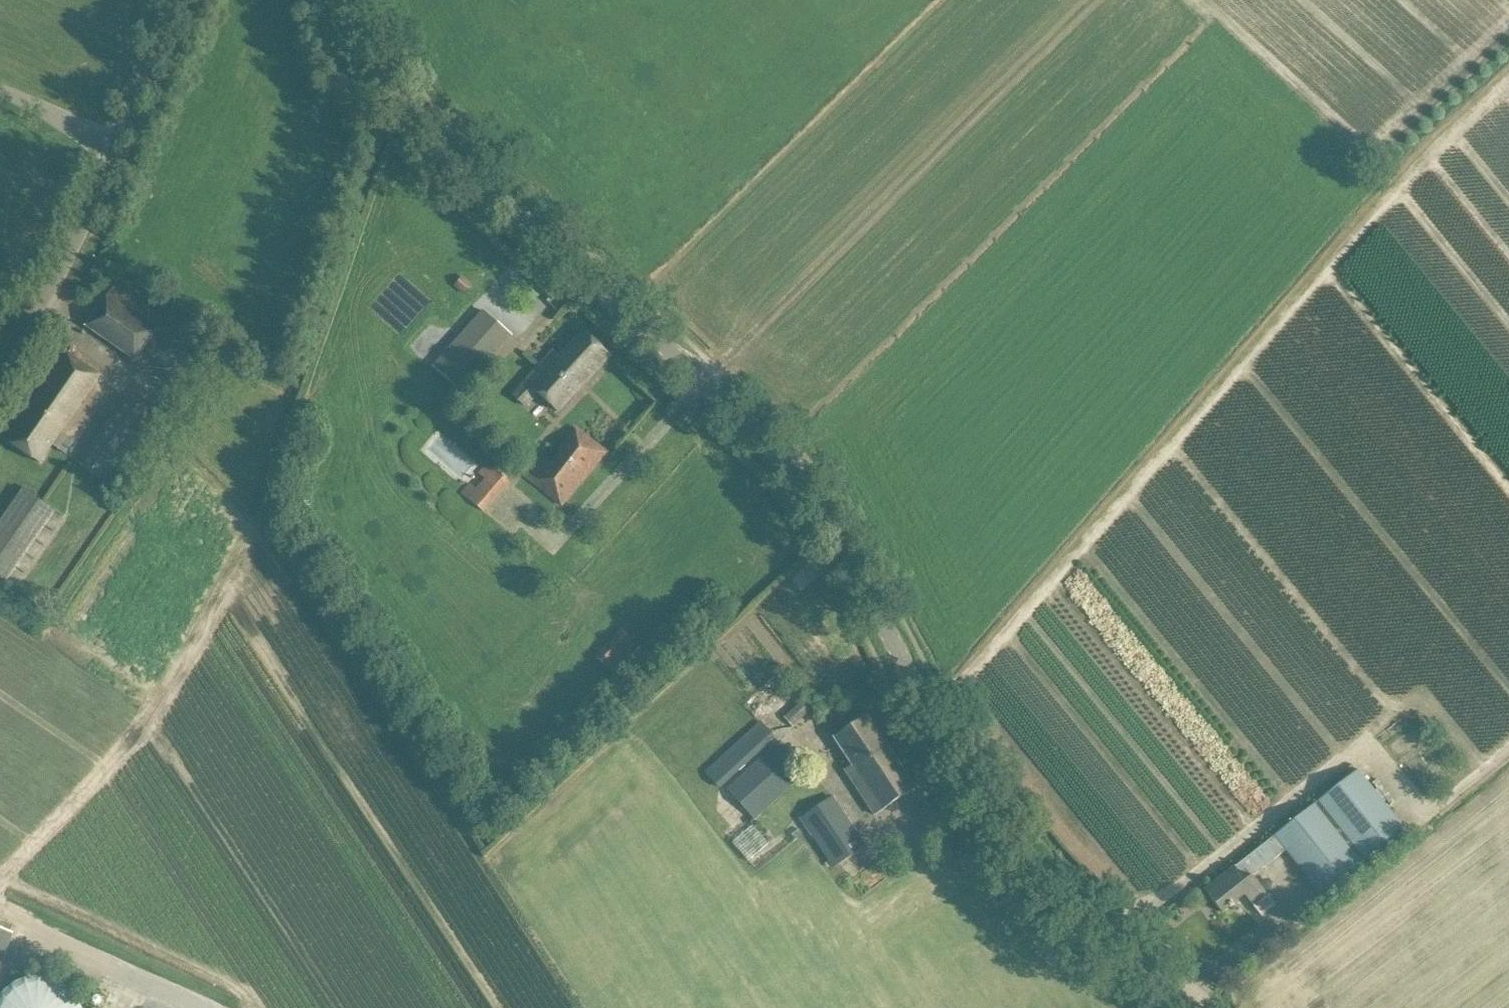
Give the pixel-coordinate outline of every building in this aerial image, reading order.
[(118,280),(87,325),(135,359),(167,315),(118,280)] [(471,326),(435,366),(462,391),(498,350),(511,335),(484,311),(471,326)] [(554,351),(540,365),(518,390),(530,402),(540,391),(560,410),(596,370),(610,356),(584,331),(560,356),(554,351)] [(100,376),(68,353),(7,440),(40,462),(52,444),(65,453),(74,440),(61,431),(100,376)] [(85,458),(80,464),(104,481),(109,474),(152,412),(128,395),(85,458)] [(577,428),(564,444),(559,451),(563,453),(554,465),(545,459),(529,479),(565,507),(596,468),(608,452),(577,428)] [(462,493),(484,512),(510,482),(488,463),(462,493)] [(6,581),(54,510),(24,489),(0,524),(0,577),(6,581)] [(616,674),(642,646),(621,627),(595,654),(616,674)] [(802,701),(784,717),(795,729),(812,713),(802,701)] [(867,715),(850,726),(836,735),(854,763),(846,769),(875,814),(898,799),(915,788),(867,715)] [(720,787),(775,737),(761,722),(706,772),(720,787)] [(728,789),(747,811),(754,818),(802,773),(775,745),(728,789)] [(1357,769),(1220,877),(1204,890),(1222,912),(1229,906),(1230,907),(1233,904),(1232,903),(1244,894),(1261,915),(1275,904),(1253,875),(1286,849),(1320,893),(1403,827),(1357,769)] [(866,846),(832,796),(800,817),(834,867),(866,846)] [(14,930),(0,925),(0,967),(14,930)] [(81,1007),(80,1003),(78,1000),(76,996),(73,993),(71,990),(68,987),(64,985),(61,983),(57,981),(54,979),(50,978),(46,977),(42,977),(38,976),(34,977),(30,977),(26,978),(22,979),(18,981),(15,983),(11,985),(8,987),(5,990),(2,993),(0,996),(0,1007),(82,1007),(81,1007)]
